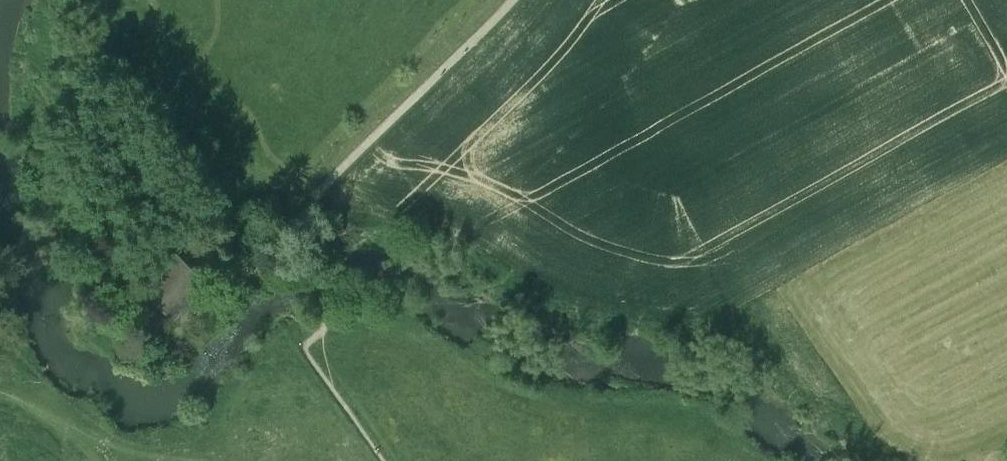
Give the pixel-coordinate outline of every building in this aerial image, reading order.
[(180,306),(203,284),(177,258),(154,280),(180,306)]
